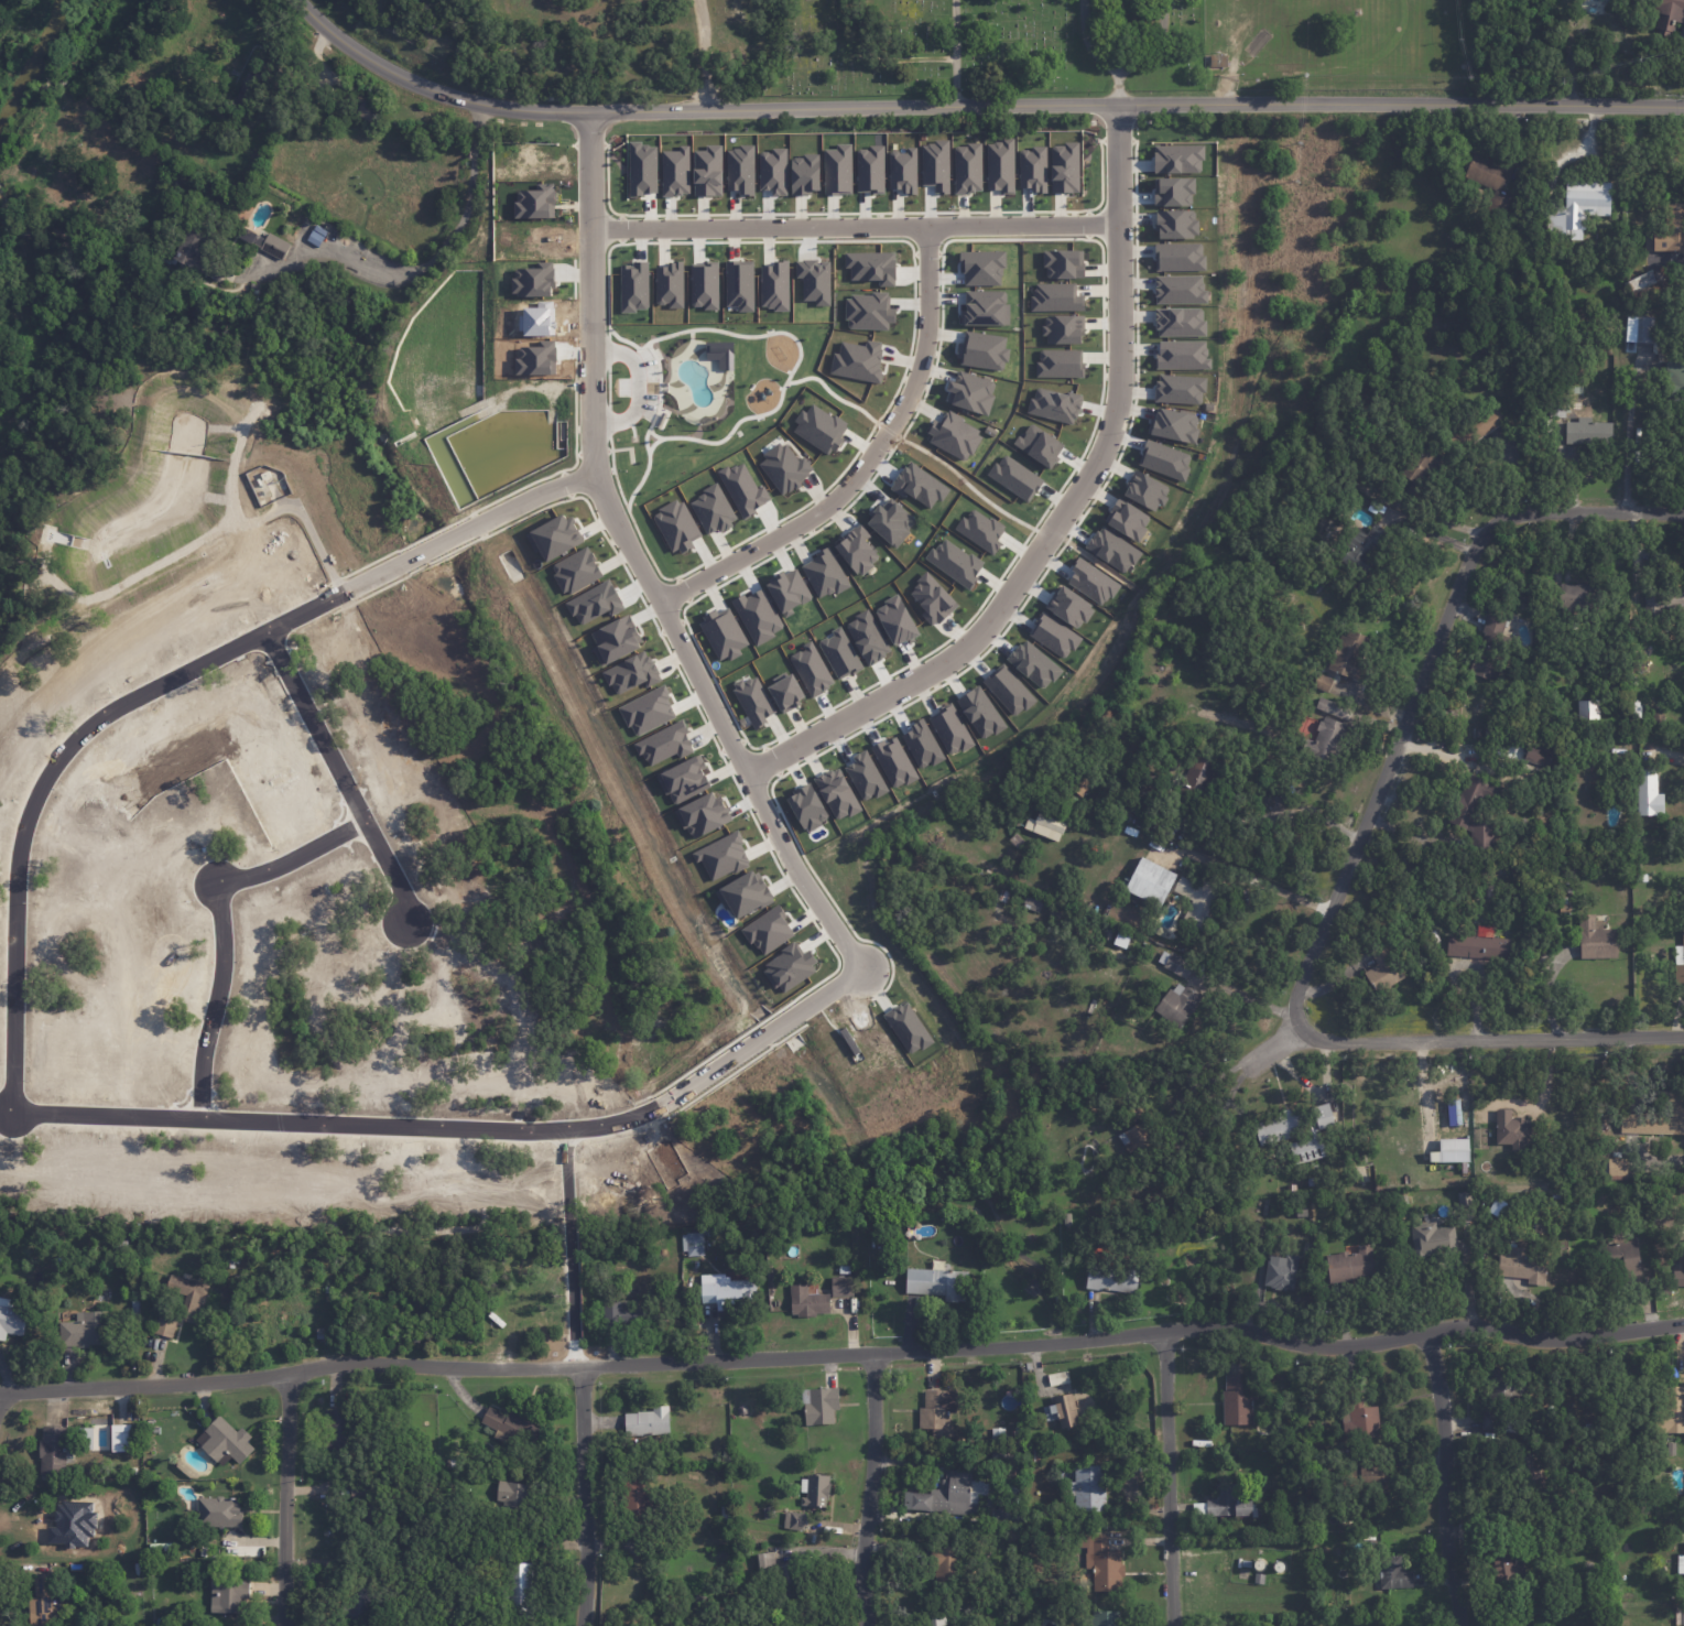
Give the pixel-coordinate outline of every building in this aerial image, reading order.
[(1652,12),(1655,0),(1683,0),(1683,24),(1676,22),(1674,31),(1672,30),(1672,32),(1670,31),(1669,37),(1665,36),(1664,39),(1660,37),(1661,35),(1658,35),(1660,29),(1656,29),(1660,14),(1652,12)] [(1227,64),(1227,67),(1210,67),(1210,55),(1227,55),(1227,64)] [(1013,190),(1012,139),(985,140),(985,190),(1013,190)] [(947,140),(919,141),(920,185),(932,184),(933,193),(948,193),(947,140)] [(655,143),(627,143),(627,194),(655,194),(655,143)] [(850,143),(834,143),(834,148),(822,148),(823,193),(851,193),(850,143)] [(981,192),(979,143),(952,144),(953,193),(981,192)] [(1050,192),(1078,191),(1076,143),(1049,143),(1050,192)] [(688,144),(677,144),(677,150),(660,150),(661,195),(688,195),(688,144)] [(720,195),(720,144),(704,144),(704,150),(693,150),(692,195),(720,195)] [(883,191),(883,144),(867,144),(867,148),(855,148),(856,191),(883,191)] [(1201,144),(1152,144),(1152,172),(1202,172),(1201,144)] [(1045,192),(1046,145),(1030,145),(1030,149),(1018,149),(1017,187),(1030,187),(1030,191),(1045,192)] [(752,195),(753,146),(726,146),(725,190),(738,190),(738,194),(752,195)] [(915,194),(915,146),(905,146),(905,151),(887,151),(888,188),(901,188),(901,194),(915,194)] [(786,147),(770,147),(770,151),(758,151),(758,190),(770,190),(770,195),(785,195),(786,147)] [(260,151),(263,152),(260,161),(253,158),(257,150),(260,151)] [(1475,151),(1500,162),(1501,158),(1513,163),(1500,191),(1513,197),(1507,213),(1500,209),(1497,217),(1486,212),(1490,203),(1487,202),(1490,195),(1492,196),(1496,189),(1464,174),(1475,151)] [(817,154),(789,155),(789,193),(818,192),(817,154)] [(1153,206),(1192,205),(1192,177),(1153,177),(1153,206)] [(1601,181),(1611,181),(1610,215),(1583,214),(1582,237),(1571,237),(1571,227),(1563,227),(1563,225),(1545,224),(1546,205),(1565,206),(1566,180),(1601,181)] [(513,217),(553,216),(552,182),(535,183),(535,189),(513,189),(513,217)] [(1666,204),(1683,204),(1683,249),(1655,249),(1655,250),(1645,250),(1645,231),(1653,231),(1653,230),(1665,230),(1666,204)] [(1155,210),(1155,238),(1195,237),(1195,209),(1155,210)] [(207,263),(202,274),(187,267),(189,264),(174,257),(191,224),(210,234),(202,251),(210,256),(207,263)] [(242,225),(252,230),(251,232),(256,235),(256,234),(264,238),(268,231),(290,243),(281,260),(259,248),(259,247),(237,235),(242,225)] [(1203,270),(1202,242),(1154,243),(1154,271),(1203,270)] [(156,257),(161,249),(173,256),(169,263),(156,257)] [(1076,249),(1042,250),(1043,278),(1082,277),(1082,261),(1077,261),(1076,249)] [(1001,250),(961,251),(961,285),(1002,285),(1001,250)] [(893,285),(893,251),(843,252),(843,267),(849,267),(849,279),(877,279),(877,286),(893,285)] [(828,259),(794,260),(794,279),(801,279),(802,300),(814,300),(814,304),(829,304),(828,259)] [(753,310),(752,260),(724,261),(725,305),(737,305),(737,311),(753,310)] [(787,309),(787,260),(771,260),(771,265),(760,265),(759,309),(787,309)] [(550,261),(534,261),(535,268),(511,268),(512,296),(551,295),(550,261)] [(646,262),(618,263),(619,311),(647,310),(646,262)] [(682,263),(654,263),(654,306),(681,306),(682,263)] [(689,308),(717,308),(717,264),(689,264),(689,308)] [(1659,280),(1660,280),(1632,295),(1625,282),(1652,267),(1659,280)] [(1203,275),(1154,276),(1154,303),(1203,303),(1203,275)] [(1030,310),(1082,310),(1082,295),(1073,295),(1073,282),(1030,283),(1030,310)] [(964,310),(960,310),(960,325),(1007,325),(1007,290),(963,291),(964,310)] [(890,330),(891,307),(887,307),(887,294),(845,293),(843,328),(890,330)] [(1493,304),(1477,304),(1477,294),(1493,295),(1493,304)] [(1202,307),(1154,308),(1155,336),(1203,335),(1202,307)] [(1081,315),(1044,314),(1043,343),(1080,344),(1081,315)] [(1653,332),(1653,343),(1637,342),(1627,340),(1628,314),(1654,315),(1653,332)] [(1007,347),(1004,347),(1005,336),(963,330),(962,342),(959,342),(956,363),(1004,370),(1007,347)] [(548,373),(548,359),(553,359),(553,339),(536,339),(536,346),(518,346),(518,374),(548,373)] [(828,373),(876,383),(883,343),(864,339),(863,345),(839,341),(837,352),(832,352),(828,373)] [(1155,368),(1207,369),(1207,340),(1156,340),(1155,368)] [(732,342),(705,341),(704,358),(717,358),(717,369),(731,370),(732,342)] [(1034,376),(1080,377),(1081,349),(1038,349),(1038,362),(1034,362),(1034,376)] [(1666,359),(1683,359),(1683,393),(1674,393),(1674,382),(1667,382),(1666,359)] [(945,403),(985,415),(995,381),(958,371),(954,382),(948,380),(945,390),(948,391),(945,403)] [(1203,375),(1154,375),(1154,402),(1203,403),(1203,375)] [(1026,413),(1073,425),(1080,397),(1033,385),(1026,413)] [(1565,418),(1550,418),(1550,397),(1565,397),(1565,418)] [(847,426),(809,400),(794,422),(797,423),(791,431),(828,455),(847,426)] [(1507,419),(1458,451),(1443,427),(1454,420),(1458,426),(1479,412),(1481,415),(1497,405),(1507,419)] [(1148,435),(1193,443),(1198,415),(1153,407),(1148,435)] [(967,460),(982,431),(944,411),(939,423),(932,419),(923,438),(967,460)] [(1579,443),(1565,443),(1566,421),(1578,421),(1578,416),(1591,416),(1591,421),(1596,421),(1596,422),(1612,422),(1612,434),(1615,434),(1614,437),(1612,437),(1612,446),(1588,446),(1588,443),(1579,443)] [(1047,468),(1063,445),(1029,422),(1013,445),(1047,468)] [(1136,465),(1182,481),(1191,455),(1145,438),(1136,465)] [(1414,481),(1399,470),(1421,440),(1439,453),(1417,484),(1414,481)] [(813,470),(802,456),(797,460),(782,441),(755,462),(781,495),(813,470)] [(1042,479),(1001,452),(986,475),(1028,502),(1042,479)] [(741,517),(770,500),(762,484),(756,488),(740,459),(716,473),(741,517)] [(889,489),(903,497),(905,493),(929,508),(936,498),(941,501),(949,487),(906,461),(889,489)] [(1157,512),(1168,486),(1132,470),(1121,496),(1157,512)] [(736,520),(717,483),(686,499),(705,534),(716,528),(717,531),(736,520)] [(863,521),(892,548),(916,521),(888,495),(863,521)] [(669,555),(692,545),(690,540),(699,536),(682,498),(651,511),(669,555)] [(1102,524),(1138,541),(1150,515),(1115,498),(1102,524)] [(1003,527),(971,507),(964,518),(961,516),(952,529),(993,554),(1000,542),(996,539),(1003,527)] [(582,543),(570,516),(563,519),(562,515),(525,531),(538,561),(582,543)] [(1377,524),(1383,529),(1373,543),(1384,551),(1370,570),(1355,557),(1354,559),(1345,552),(1348,548),(1343,544),(1356,527),(1367,534),(1375,522),(1377,524)] [(879,558),(864,540),(869,536),(859,523),(832,545),(857,576),(879,558)] [(1140,551),(1099,524),(1084,547),(1124,575),(1140,551)] [(983,564),(942,535),(925,559),(966,588),(983,564)] [(601,575),(586,546),(548,566),(563,595),(601,575)] [(799,562),(816,600),(848,586),(831,548),(799,562)] [(1064,581),(1103,606),(1118,582),(1078,558),(1064,581)] [(790,608),(810,598),(795,566),(763,582),(781,618),(792,613),(790,608)] [(923,610),(919,614),(931,627),(956,604),(926,572),(906,591),(923,610)] [(564,601),(577,626),(606,611),(608,616),(623,608),(608,579),(564,601)] [(1561,586),(1561,583),(1577,584),(1577,582),(1601,584),(1599,610),(1587,609),(1587,610),(1578,609),(1577,621),(1562,620),(1563,605),(1558,605),(1561,586)] [(1093,607),(1059,585),(1044,608),(1078,630),(1093,607)] [(753,645),(783,630),(761,586),(731,601),(753,645)] [(1669,587),(1683,587),(1683,629),(1682,629),(1682,607),(1663,608),(1664,621),(1645,621),(1645,618),(1645,592),(1669,592),(1669,587)] [(915,636),(899,593),(881,600),(883,605),(875,608),(889,646),(915,636)] [(696,620),(719,663),(740,652),(738,649),(747,644),(727,607),(716,612),(715,610),(696,620)] [(843,622),(865,665),(890,652),(868,609),(843,622)] [(1502,615),(1508,617),(1502,635),(1509,637),(1506,649),(1499,647),(1495,661),(1498,662),(1492,680),(1469,672),(1476,651),(1479,652),(1486,631),(1482,630),(1489,611),(1502,615)] [(1080,637),(1043,612),(1027,635),(1064,660),(1080,637)] [(641,645),(626,614),(588,632),(595,645),(590,647),(599,665),(641,645)] [(861,667),(841,628),(816,640),(837,679),(861,667)] [(1362,644),(1356,662),(1366,666),(1361,678),(1355,675),(1354,679),(1328,669),(1329,664),(1333,665),(1337,655),(1333,653),(1335,648),(1336,649),(1341,633),(1345,636),(1347,628),(1371,637),(1368,646),(1364,643),(1362,644)] [(1061,667),(1021,639),(1005,662),(1044,690),(1061,667)] [(808,696),(832,685),(811,640),(800,644),(802,649),(789,654),(808,696)] [(658,681),(647,651),(601,668),(611,695),(643,683),(644,686),(658,681)] [(981,682),(1014,718),(1035,699),(1001,663),(981,682)] [(1634,663),(1648,663),(1648,670),(1645,670),(1645,672),(1641,672),(1641,669),(1633,669),(1634,663)] [(777,712),(802,701),(788,669),(772,677),(775,682),(766,686),(777,712)] [(1322,674),(1334,680),(1327,693),(1312,685),(1318,672),(1322,674)] [(730,687),(751,727),(775,714),(754,674),(730,687)] [(676,716),(662,685),(617,705),(631,736),(676,716)] [(954,701),(982,741),(1005,725),(977,685),(954,701)] [(1351,711),(1347,720),(1315,707),(1319,696),(1351,709),(1351,711)] [(1578,701),(1599,700),(1599,719),(1578,719),(1578,701)] [(972,744),(951,703),(926,716),(948,757),(972,744)] [(1664,713),(1663,720),(1658,720),(1658,723),(1653,723),(1653,714),(1651,714),(1651,711),(1653,711),(1653,707),(1660,708),(1660,706),(1664,707),(1664,713)] [(1344,724),(1345,724),(1343,729),(1348,731),(1334,766),(1301,751),(1306,738),(1314,741),(1318,730),(1316,730),(1321,720),(1323,722),(1325,716),(1344,724)] [(899,732),(919,770),(943,758),(923,720),(899,732)] [(677,758),(693,751),(679,721),(634,741),(645,767),(675,753),(677,758)] [(871,744),(889,790),(915,779),(897,736),(885,740),(884,739),(871,744)] [(1542,760),(1539,759),(1536,763),(1524,760),(1530,742),(1549,748),(1546,754),(1551,755),(1549,762),(1542,760)] [(887,791),(864,749),(851,757),(853,762),(843,767),(862,801),(872,795),(874,798),(887,791)] [(670,805),(708,786),(702,773),(704,772),(696,754),(655,774),(670,805)] [(1209,782),(1203,799),(1195,795),(1191,804),(1176,798),(1194,755),(1217,763),(1209,782)] [(858,811),(839,766),(813,777),(832,822),(858,811)] [(1100,776),(1087,792),(1075,783),(1087,766),(1100,776)] [(1652,815),(1638,814),(1639,769),(1660,770),(1660,787),(1658,785),(1658,793),(1664,794),(1663,811),(1661,811),(1661,816),(1656,816),(1656,815),(1652,815)] [(1499,787),(1495,799),(1488,796),(1478,819),(1495,820),(1496,847),(1473,848),(1471,831),(1451,821),(1470,774),(1499,787)] [(1273,790),(1283,782),(1289,790),(1279,796),(1273,790)] [(802,832),(827,819),(808,783),(783,796),(802,832)] [(728,821),(713,790),(674,809),(689,840),(728,821)] [(1034,819),(1026,816),(1022,829),(1058,841),(1064,821),(1036,812),(1034,819)] [(700,859),(709,881),(750,863),(735,831),(690,852),(694,862),(700,859)] [(1144,858),(1176,875),(1160,908),(1125,889),(1141,857),(1144,858)] [(731,921),(772,898),(760,878),(755,880),(750,870),(714,890),(731,921)] [(1214,900),(1207,914),(1210,917),(1203,932),(1182,921),(1192,900),(1173,891),(1181,876),(1199,885),(1206,870),(1220,877),(1213,893),(1216,895),(1214,900)] [(1028,893),(1042,899),(1039,908),(1030,904),(1029,908),(1024,906),(1025,903),(1024,902),(1028,893)] [(1560,904),(1571,906),(1571,913),(1560,912),(1560,904)] [(793,936),(777,906),(741,925),(757,956),(793,936)] [(1596,915),(1596,919),(1595,919),(1595,920),(1602,920),(1602,930),(1618,930),(1618,958),(1580,960),(1580,930),(1579,930),(1579,914),(1596,914),(1596,915)] [(1683,929),(1683,985),(1675,985),(1675,946),(1683,946),(1683,929)] [(1495,960),(1446,956),(1448,933),(1511,939),(1509,962),(1495,960)] [(1366,972),(1378,964),(1369,951),(1383,942),(1405,977),(1394,984),(1392,980),(1377,990),(1366,972)] [(32,944),(39,945),(39,944),(43,944),(42,955),(31,954),(32,944)] [(760,962),(776,993),(817,972),(806,951),(801,953),(796,944),(760,962)] [(1194,966),(1186,979),(1180,976),(1178,978),(1173,975),(1174,973),(1163,967),(1172,952),(1194,964),(1194,966)] [(1180,984),(1184,988),(1187,985),(1199,994),(1197,996),(1202,999),(1198,1005),(1197,1004),(1195,1006),(1196,1007),(1180,1030),(1154,1010),(1170,988),(1173,990),(1178,984),(1180,984)] [(931,1041),(905,1000),(881,1015),(908,1056),(931,1041)] [(1134,1091),(1134,1093),(1121,1093),(1120,1083),(1134,1083),(1134,1091)] [(1637,1092),(1683,1093),(1683,1135),(1621,1134),(1621,1115),(1643,1115),(1643,1118),(1672,1118),(1672,1110),(1637,1110),(1637,1092)] [(1122,1106),(1143,1099),(1149,1114),(1128,1121),(1122,1106)] [(1334,1125),(1335,1126),(1319,1129),(1327,1157),(1295,1166),(1289,1145),(1310,1138),(1308,1132),(1260,1147),(1253,1125),(1285,1116),(1284,1113),(1289,1110),(1290,1115),(1303,1110),(1306,1123),(1315,1119),(1312,1108),(1328,1104),(1334,1125)] [(1494,1108),(1495,1146),(1529,1145),(1529,1117),(1510,1118),(1509,1108),(1494,1108)] [(1158,1140),(1162,1147),(1141,1160),(1134,1150),(1129,1153),(1118,1137),(1144,1119),(1158,1140)] [(1427,1162),(1467,1161),(1467,1137),(1438,1138),(1438,1150),(1427,1150),(1427,1162)] [(1631,1162),(1631,1168),(1627,1168),(1627,1180),(1609,1180),(1609,1177),(1601,1177),(1600,1160),(1609,1160),(1609,1159),(1631,1159),(1631,1162)] [(1286,1185),(1296,1185),(1296,1193),(1288,1194),(1286,1185)] [(1470,1191),(1457,1192),(1457,1205),(1471,1204),(1470,1191)] [(1505,1201),(1493,1196),(1486,1212),(1498,1217),(1505,1201)] [(1443,1228),(1454,1226),(1458,1250),(1424,1256),(1424,1258),(1415,1259),(1411,1226),(1435,1222),(1436,1228),(1437,1228),(1437,1227),(1442,1227),(1442,1228),(1443,1228)] [(706,1226),(716,1226),(716,1235),(706,1236),(706,1226)] [(1621,1235),(1622,1236),(1612,1237),(1611,1227),(1621,1226),(1621,1235)] [(702,1235),(703,1256),(686,1257),(686,1251),(682,1251),(681,1235),(685,1235),(685,1234),(702,1233),(702,1235)] [(876,1237),(884,1237),(886,1248),(877,1248),(876,1237)] [(127,1239),(128,1250),(126,1250),(126,1251),(113,1251),(113,1239),(127,1239)] [(1640,1257),(1642,1276),(1625,1278),(1623,1270),(1610,1271),(1607,1245),(1637,1240),(1640,1257)] [(1346,1282),(1329,1284),(1326,1256),(1339,1255),(1339,1253),(1348,1251),(1349,1255),(1351,1255),(1356,1255),(1356,1254),(1358,1254),(1357,1246),(1371,1245),(1376,1279),(1346,1282)] [(1676,1245),(1677,1285),(1683,1285),(1683,1245),(1676,1245)] [(1543,1287),(1528,1284),(1528,1279),(1498,1277),(1500,1254),(1509,1255),(1510,1247),(1525,1248),(1524,1256),(1546,1258),(1544,1287),(1543,1287)] [(1265,1287),(1264,1287),(1268,1261),(1284,1264),(1285,1255),(1299,1257),(1293,1292),(1286,1291),(1286,1292),(1275,1291),(1275,1290),(1273,1290),(1273,1289),(1270,1288),(1271,1287),(1265,1287)] [(1090,1266),(1126,1271),(1127,1269),(1139,1271),(1136,1296),(1101,1290),(1101,1292),(1085,1289),(1089,1266),(1090,1266)] [(1650,1282),(1643,1283),(1642,1267),(1655,1266),(1656,1282),(1650,1282)] [(883,1269),(893,1268),(894,1276),(883,1278),(883,1269)] [(932,1270),(967,1272),(966,1302),(957,1302),(957,1303),(944,1302),(944,1297),(905,1294),(906,1269),(932,1270)] [(183,1322),(176,1320),(171,1340),(152,1334),(157,1316),(171,1320),(172,1313),(178,1315),(184,1297),(164,1290),(170,1275),(187,1280),(187,1279),(196,1281),(195,1282),(208,1287),(204,1301),(199,1300),(192,1324),(183,1322)] [(741,1281),(754,1280),(756,1301),(741,1302),(741,1311),(716,1312),(716,1307),(715,1307),(715,1303),(700,1304),(699,1283),(700,1283),(700,1276),(725,1275),(725,1278),(728,1278),(728,1281),(741,1281)] [(854,1296),(854,1297),(832,1297),(830,1278),(852,1277),(852,1288),(855,1288),(855,1293),(854,1293),(854,1296)] [(1525,1279),(1511,1278),(1510,1288),(1524,1289),(1525,1279)] [(817,1289),(817,1294),(829,1294),(829,1313),(815,1314),(815,1318),(797,1319),(797,1315),(791,1315),(790,1286),(806,1286),(806,1284),(817,1284),(817,1289)] [(324,1287),(332,1287),(332,1291),(336,1291),(336,1294),(333,1294),(333,1303),(327,1303),(327,1293),(324,1293),(324,1287)] [(621,1326),(602,1327),(602,1302),(654,1300),(654,1325),(621,1326)] [(4,1341),(0,1340),(0,1305),(32,1311),(28,1336),(11,1334),(9,1342),(4,1341)] [(85,1348),(77,1349),(77,1346),(58,1346),(57,1323),(75,1323),(74,1313),(108,1312),(108,1345),(86,1345),(86,1348),(85,1348)] [(1481,1428),(1480,1412),(1486,1411),(1486,1406),(1489,1399),(1482,1395),(1490,1384),(1486,1380),(1495,1366),(1527,1386),(1521,1396),(1519,1394),(1513,1403),(1514,1405),(1510,1411),(1495,1401),(1491,1407),(1492,1410),(1496,1410),(1497,1431),(1482,1432),(1481,1428)] [(1069,1383),(1050,1386),(1047,1374),(1067,1370),(1069,1383)] [(1225,1376),(1249,1376),(1249,1396),(1252,1396),(1253,1426),(1223,1426),(1223,1391),(1226,1391),(1225,1376)] [(838,1403),(839,1410),(834,1410),(834,1423),(816,1424),(816,1426),(805,1427),(805,1411),(804,1411),(803,1408),(805,1408),(805,1403),(802,1403),(802,1389),(832,1388),(832,1387),(838,1387),(838,1403)] [(1666,1388),(1683,1387),(1683,1434),(1666,1434),(1666,1431),(1658,1432),(1656,1414),(1667,1413),(1666,1388)] [(919,1412),(919,1407),(923,1407),(924,1389),(956,1390),(956,1412),(949,1412),(949,1414),(948,1414),(948,1426),(953,1426),(953,1434),(950,1434),(950,1437),(959,1437),(958,1446),(948,1446),(948,1438),(932,1438),(932,1428),(919,1428),(919,1412)] [(1051,1403),(1055,1402),(1054,1397),(1072,1392),(1073,1398),(1075,1397),(1076,1400),(1074,1400),(1078,1424),(1061,1428),(1058,1418),(1045,1420),(1042,1407),(1047,1405),(1051,1403)] [(1379,1422),(1381,1438),(1345,1442),(1341,1411),(1345,1411),(1344,1399),(1361,1397),(1362,1409),(1378,1408),(1379,1422)] [(623,1428),(623,1413),(637,1412),(637,1411),(651,1410),(651,1405),(669,1405),(669,1434),(623,1435),(623,1428)] [(479,1421),(488,1406),(506,1416),(509,1410),(533,1423),(532,1426),(540,1430),(532,1444),(519,1438),(513,1446),(492,1434),(495,1430),(479,1421)] [(325,1409),(344,1410),(344,1424),(352,1424),(352,1442),(344,1441),(343,1453),(325,1453),(325,1409)] [(247,1433),(251,1438),(247,1442),(254,1449),(239,1465),(231,1457),(222,1467),(216,1461),(216,1462),(211,1459),(213,1456),(209,1453),(209,1454),(195,1441),(219,1416),(237,1432),(241,1428),(247,1433)] [(119,1451),(112,1451),(112,1424),(132,1424),(132,1451),(119,1451)] [(46,1427),(70,1428),(70,1445),(77,1446),(76,1463),(70,1463),(69,1479),(45,1478),(46,1459),(43,1459),(44,1440),(45,1440),(46,1427)] [(1013,1430),(1022,1430),(1021,1440),(1012,1440),(1013,1430)] [(991,1434),(1008,1434),(1008,1443),(991,1443),(991,1434)] [(1669,1444),(1676,1444),(1676,1456),(1667,1456),(1669,1444)] [(1026,1445),(1040,1445),(1040,1452),(1041,1452),(1041,1459),(1041,1461),(1037,1461),(1037,1462),(1026,1461),(1026,1445)] [(990,1448),(1012,1449),(1012,1456),(1013,1456),(1013,1460),(1010,1460),(1010,1459),(1008,1459),(1004,1459),(1004,1461),(990,1460),(990,1448)] [(515,1472),(522,1460),(532,1464),(534,1460),(544,1465),(535,1482),(515,1472)] [(1389,1462),(1390,1494),(1355,1495),(1355,1488),(1343,1488),(1341,1471),(1360,1471),(1360,1460),(1389,1460),(1389,1462)] [(1105,1486),(1105,1510),(1075,1511),(1075,1495),(1065,1495),(1065,1482),(1075,1482),(1074,1465),(1105,1465),(1105,1486)] [(948,1470),(971,1471),(970,1479),(988,1481),(987,1495),(978,1494),(976,1516),(947,1514),(947,1511),(908,1508),(910,1492),(930,1493),(930,1488),(944,1489),(945,1468),(948,1470)] [(828,1494),(828,1499),(825,1498),(825,1507),(822,1506),(821,1508),(816,1507),(816,1506),(800,1505),(801,1497),(806,1497),(806,1492),(800,1492),(801,1478),(806,1478),(807,1474),(829,1475),(828,1483),(830,1483),(829,1493),(828,1493),(828,1494)] [(647,1516),(629,1516),(628,1492),(624,1492),(623,1478),(647,1477),(649,1516),(647,1516)] [(1251,1503),(1251,1505),(1258,1505),(1257,1519),(1235,1519),(1235,1517),(1218,1517),(1218,1518),(1206,1517),(1193,1516),(1193,1504),(1206,1504),(1206,1500),(1216,1500),(1216,1485),(1238,1485),(1238,1479),(1245,1479),(1245,1503),(1251,1503)] [(524,1490),(522,1515),(499,1514),(501,1481),(525,1483),(524,1490)] [(1008,1482),(1021,1482),(1020,1495),(1007,1495),(1008,1482)] [(222,1498),(227,1497),(227,1496),(233,1496),(233,1497),(238,1497),(238,1511),(241,1511),(241,1527),(195,1527),(195,1515),(197,1515),(197,1511),(195,1511),(195,1507),(196,1507),(196,1498),(213,1498),(216,1496),(221,1496),(222,1498)] [(985,1497),(993,1498),(992,1507),(984,1506),(985,1497)] [(773,1517),(769,1517),(770,1518),(764,1519),(762,1508),(768,1507),(768,1506),(773,1505),(775,1517),(773,1517)] [(1291,1513),(1295,1508),(1300,1514),(1294,1518),(1291,1513)] [(803,1514),(805,1514),(803,1529),(783,1528),(784,1511),(790,1511),(790,1513),(803,1514)] [(1362,1535),(1376,1535),(1376,1532),(1379,1532),(1379,1540),(1376,1540),(1376,1541),(1362,1541),(1362,1535)] [(1119,1550),(1121,1550),(1121,1564),(1123,1564),(1123,1573),(1117,1573),(1117,1571),(1115,1571),(1115,1591),(1094,1591),(1094,1584),(1093,1584),(1093,1572),(1093,1569),(1085,1569),(1085,1552),(1086,1552),(1086,1535),(1108,1535),(1108,1550),(1119,1550)] [(1585,1535),(1601,1535),(1602,1544),(1586,1546),(1585,1535)] [(1676,1573),(1683,1573),(1683,1540),(1683,1553),(1676,1553),(1676,1573)] [(146,1541),(163,1541),(163,1544),(165,1544),(165,1550),(148,1550),(146,1541)] [(934,1562),(933,1547),(957,1546),(958,1584),(925,1585),(925,1570),(934,1570),(934,1562)] [(1491,1550),(1512,1546),(1515,1562),(1523,1561),(1527,1579),(1515,1581),(1517,1586),(1504,1589),(1503,1579),(1496,1580),(1491,1550)] [(750,1554),(736,1555),(736,1547),(750,1547),(750,1554)] [(797,1562),(802,1598),(778,1601),(775,1568),(757,1570),(756,1553),(773,1551),(774,1564),(797,1562)] [(1405,1571),(1405,1573),(1412,1573),(1413,1589),(1380,1591),(1379,1574),(1380,1574),(1380,1558),(1401,1557),(1402,1571),(1405,1571)] [(504,1563),(528,1562),(530,1618),(507,1618),(506,1603),(502,1603),(501,1584),(506,1584),(504,1563)] [(249,1582),(249,1597),(240,1597),(240,1613),(208,1612),(211,1572),(235,1573),(235,1581),(249,1581),(249,1582)] [(1254,1574),(1264,1575),(1264,1585),(1254,1585),(1254,1574)] [(55,1612),(56,1625),(41,1625),(41,1622),(33,1622),(32,1612),(34,1612),(33,1596),(39,1596),(39,1578),(55,1576),(55,1580),(62,1580),(62,1589),(56,1590),(56,1596),(72,1595),(73,1612),(64,1612),(55,1612)] [(1122,1611),(1122,1625),(1087,1625),(1087,1617),(1094,1617),(1094,1611),(1122,1611)] [(945,1616),(946,1625),(925,1625),(924,1618),(945,1616)]
